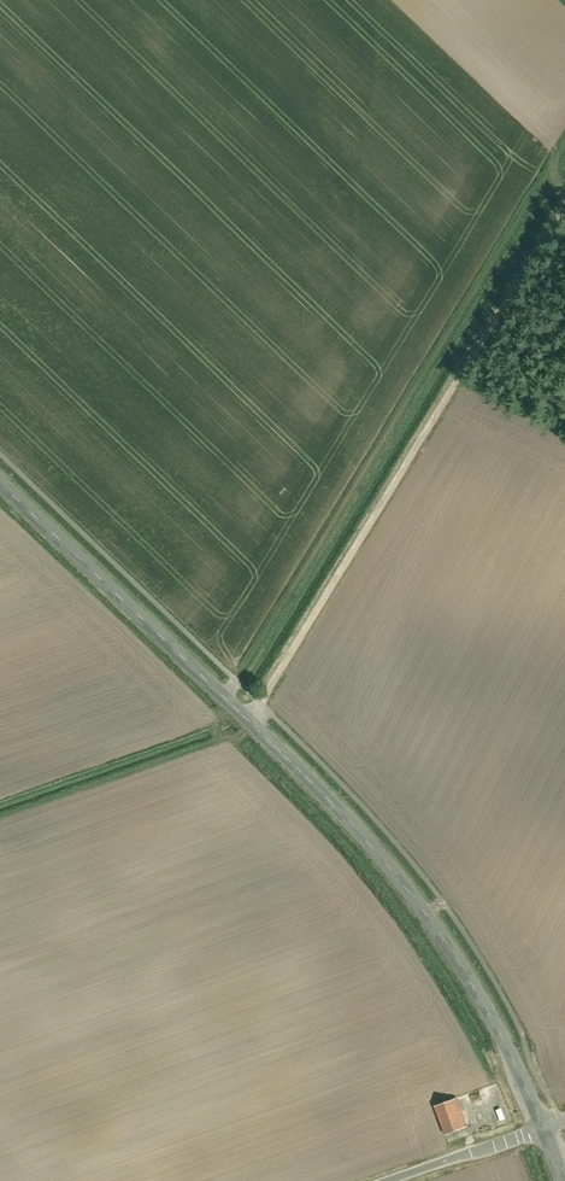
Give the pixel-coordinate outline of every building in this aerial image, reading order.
[(435,1107),(446,1136),(467,1129),(456,1100),(435,1107)] [(495,1110),(488,1113),(493,1127),(500,1124),(495,1110)]
